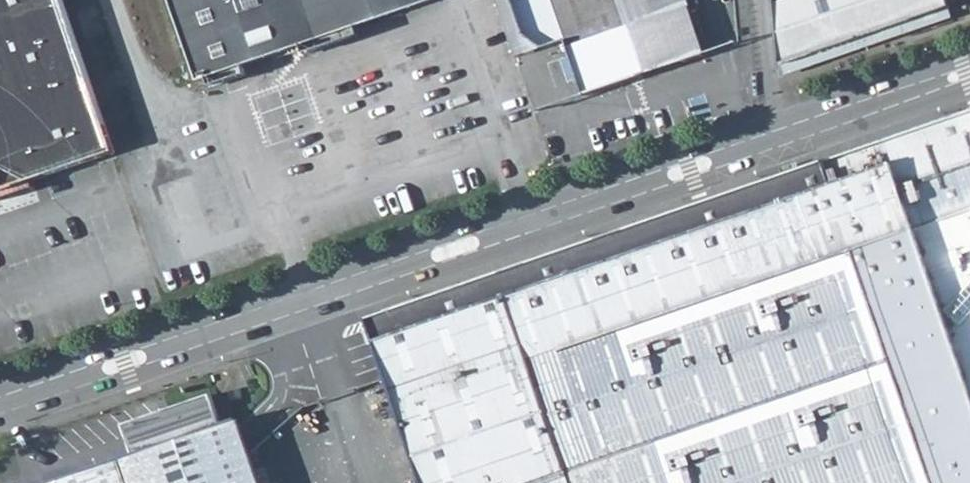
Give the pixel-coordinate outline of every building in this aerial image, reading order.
[(22,178),(114,146),(65,0),(0,0),(0,185),(22,178)] [(195,77),(417,0),(170,0),(195,77)] [(526,40),(543,53),(572,43),(589,94),(708,54),(706,49),(690,0),(513,0),(526,40)] [(780,0),(786,63),(950,10),(947,0),(781,0),(780,0)] [(706,49),(708,54),(737,47),(736,42),(735,42),(706,49)] [(567,80),(537,90),(542,107),(573,96),(567,80)] [(823,163),(831,187),(889,167),(910,231),(937,222),(969,320),(969,113),(823,163)] [(364,319),(383,379),(416,482),(969,482),(969,320),(937,222),(910,231),(853,250),(831,187),(823,163),(364,319)] [(831,187),(853,250),(910,231),(889,167),(831,187)] [(240,394),(237,383),(226,388),(229,399),(240,394)] [(132,419),(143,449),(220,425),(208,393),(132,419)] [(120,457),(129,482),(261,482),(250,453),(239,419),(220,425),(143,449),(120,457)] [(120,457),(75,473),(74,471),(71,468),(66,465),(61,464),(56,466),(52,468),(49,473),(49,478),(49,481),(44,482),(129,482),(120,457)]
